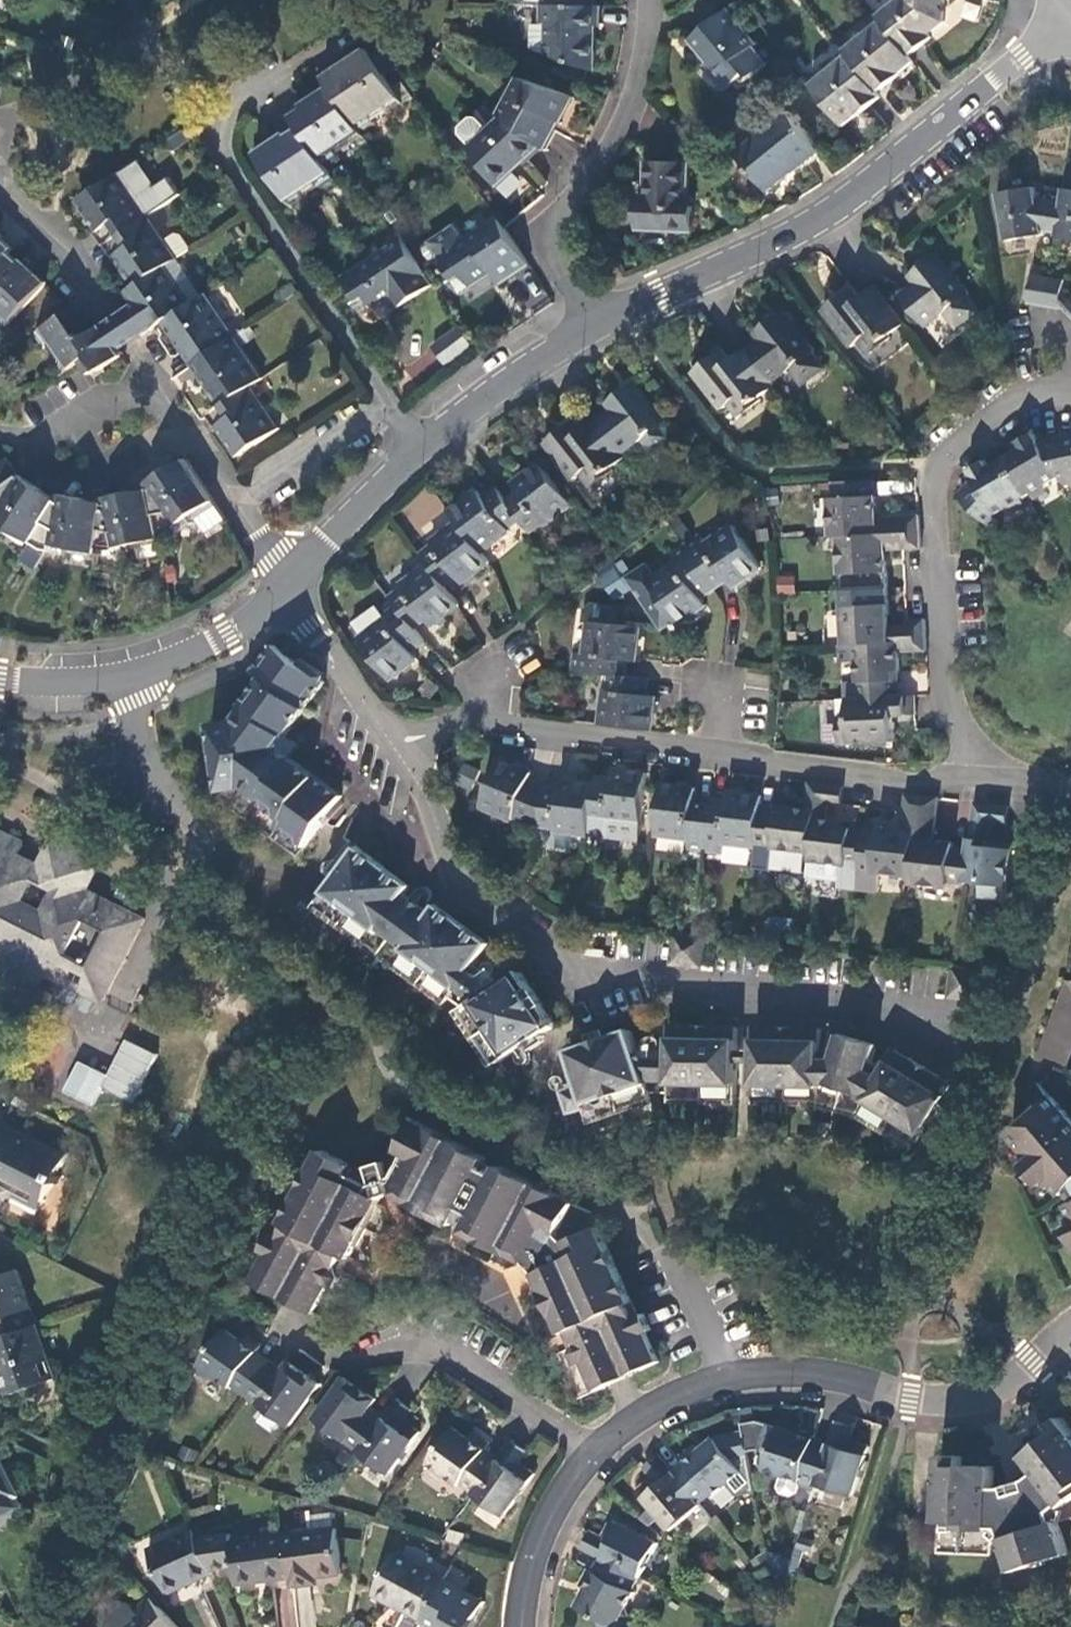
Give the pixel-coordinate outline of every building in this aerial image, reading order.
[(548,6),(592,8),(592,0),(548,0),(548,6)] [(878,18),(881,22),(908,56),(930,37),(928,34),(943,21),(935,12),(945,3),(943,0),(899,0),(878,18)] [(548,6),(540,6),(540,25),(529,25),(528,49),(592,73),(593,27),(598,27),(598,8),(592,8),(548,6)] [(728,12),(692,41),(710,63),(706,67),(725,90),(746,73),(750,78),(763,68),(750,50),(755,46),(728,12)] [(881,22),(844,53),(846,56),(873,89),(895,70),(897,73),(912,60),(908,56),(881,22)] [(355,64),(327,83),(330,87),(360,134),(373,125),(368,118),(383,107),(388,115),(403,106),(365,50),(351,59),(355,64)] [(846,56),(810,86),(843,126),(859,113),(857,110),(877,93),(873,89),(846,56)] [(501,117),(541,149),(554,123),(559,125),(573,98),(518,78),(498,115),(501,117)] [(314,101),(292,116),(301,130),(327,169),(339,161),(331,150),(343,142),(341,139),(346,136),(354,148),(365,141),(360,134),(330,87),(313,99),(314,101)] [(737,154),(767,191),(819,151),(789,113),(737,154)] [(522,166),(541,149),(501,117),(487,130),(476,119),(471,119),(463,127),(464,132),(472,145),(471,147),(495,185),(519,164),(522,166)] [(270,144),(256,154),(293,211),(306,202),(300,193),(318,181),(323,190),(335,182),(327,169),(301,130),(273,148),(270,144)] [(690,165),(648,163),(646,196),(638,195),(636,227),(664,228),(664,233),(691,235),(692,207),(688,207),(690,165)] [(118,174),(78,201),(91,220),(95,218),(110,242),(147,217),(118,174)] [(1035,185),(998,192),(1006,239),(1042,233),(1043,229),(1056,231),(1061,199),(1037,195),(1035,185)] [(1063,186),(1061,199),(1056,231),(1055,234),(1070,237),(1070,187),(1063,186)] [(147,217),(110,242),(125,264),(122,266),(135,286),(164,267),(175,259),(147,217)] [(455,226),(429,244),(454,282),(451,284),(459,295),(471,287),(472,285),(490,273),(497,283),(528,263),(498,219),(465,241),(455,226)] [(400,240),(343,278),(357,300),(354,303),(364,317),(373,311),(372,309),(395,294),(401,303),(430,284),(400,240)] [(919,283),(904,294),(928,326),(943,314),(945,316),(949,313),(960,328),(982,311),(970,295),(972,294),(941,254),(913,276),(919,283)] [(0,278),(0,314),(1,314),(0,315),(0,330),(1,331),(44,286),(29,272),(26,275),(16,266),(3,280),(0,278)] [(131,304),(120,311),(138,337),(164,321),(189,305),(164,267),(135,286),(124,293),(131,304)] [(1033,272),(1028,302),(1060,308),(1065,278),(1033,272)] [(851,287),(824,308),(852,345),(858,341),(861,341),(870,352),(891,336),(892,333),(904,323),(875,285),(862,296),(858,296),(851,287)] [(164,321),(177,342),(182,339),(196,361),(232,337),(204,294),(189,305),(164,321)] [(110,318),(99,325),(118,353),(128,345),(138,337),(120,311),(110,318)] [(762,340),(748,351),(772,382),(786,371),(787,372),(791,369),(802,384),(824,367),(814,354),(815,350),(785,311),(756,332),(762,340)] [(118,353),(99,325),(80,338),(65,316),(31,338),(39,350),(50,343),(59,355),(60,354),(64,359),(51,368),(57,378),(82,363),(89,373),(118,353)] [(442,365),(471,345),(457,325),(428,346),(442,365)] [(208,387),(221,407),(250,387),(261,380),(232,337),(196,361),(212,384),(208,387)] [(723,351),(695,372),(724,409),(730,404),(740,416),(762,400),(763,396),(775,387),(772,382),(748,351),(747,349),(731,361),(723,351)] [(635,380),(607,401),(613,409),(599,420),(623,451),(638,440),(640,442),(643,439),(654,453),(676,436),(664,421),(666,420),(635,380)] [(225,437),(238,457),(278,430),(250,387),(221,407),(218,409),(227,421),(220,425),(227,434),(225,437)] [(574,420),(546,441),(575,478),(582,473),(591,485),(613,469),(613,465),(626,455),(623,451),(599,420),(597,418),(582,430),(574,420)] [(1004,455),(1028,495),(1061,476),(1065,483),(1070,481),(1070,478),(1061,433),(1039,438),(1033,430),(1017,440),(1020,446),(1004,455)] [(1061,433),(1070,478),(1070,430),(1061,433)] [(1028,495),(1004,455),(990,463),(986,458),(969,469),(973,475),(958,493),(994,526),(999,521),(995,513),(1028,495)] [(519,489),(506,498),(522,518),(533,534),(544,522),(547,523),(573,503),(541,461),(514,482),(519,489)] [(162,491),(149,493),(158,540),(170,537),(191,524),(189,517),(192,515),(204,536),(225,523),(184,462),(171,469),(171,475),(161,480),(162,491)] [(0,533),(4,528),(28,543),(54,502),(40,493),(37,495),(26,488),(24,490),(0,463),(0,533)] [(871,479),(836,480),(836,497),(831,497),(833,535),(840,535),(903,532),(902,515),(878,516),(877,495),(872,495),(871,479)] [(477,489),(452,509),(460,520),(483,551),(509,531),(509,528),(522,518),(506,498),(496,486),(482,496),(477,489)] [(117,508),(103,505),(94,554),(109,556),(128,553),(129,545),(158,540),(149,493),(133,495),(131,498),(117,502),(117,508)] [(65,510),(54,502),(28,543),(41,552),(64,556),(66,548),(94,554),(103,505),(84,502),(84,505),(70,503),(65,510)] [(920,514),(902,515),(903,532),(840,535),(842,573),(889,570),(888,549),(921,547),(920,514)] [(434,543),(422,552),(429,562),(447,585),(459,575),(464,582),(491,561),(483,551),(460,520),(432,541),(434,543)] [(701,537),(688,545),(716,588),(729,579),(734,585),(762,566),(733,524),(705,543),(701,537)] [(646,563),(627,576),(662,628),(676,619),(678,623),(707,603),(703,597),(716,588),(688,545),(673,555),(677,562),(655,576),(646,563)] [(403,587),(391,595),(394,598),(416,627),(430,617),(435,624),(461,604),(447,585),(429,562),(403,582),(403,587)] [(776,576),(776,594),(795,593),(794,575),(776,576)] [(889,587),(844,589),(846,643),(908,640),(909,651),(927,650),(925,618),(908,618),(908,624),(891,625),(889,587)] [(364,635),(361,637),(392,678),(418,658),(414,652),(426,642),(416,627),(394,598),(382,608),(379,604),(355,622),(364,635)] [(574,652),(572,669),(609,673),(626,675),(628,659),(637,660),(640,626),(589,620),(586,654),(574,652)] [(900,651),(909,651),(908,640),(846,643),(841,644),(842,661),(858,660),(860,681),(862,681),(862,687),(846,689),(846,698),(896,696),(896,695),(895,670),(901,670),(900,651)] [(326,681),(275,644),(256,672),(265,678),(247,704),(248,708),(240,720),(214,724),(224,790),(249,786),(261,795),(261,799),(287,817),(280,827),(308,846),(344,795),(292,758),(299,749),(300,744),(288,735),(326,681)] [(606,689),(602,723),(653,729),(657,695),(648,694),(650,678),(626,675),(609,673),(607,690),(606,689)] [(838,698),(840,742),(896,740),(895,715),(917,714),(916,694),(896,695),(896,696),(846,698),(838,698)] [(535,772),(503,758),(483,805),(515,819),(516,818),(540,827),(541,826),(546,785),(532,779),(535,772)] [(469,792),(479,771),(463,763),(453,784),(469,792)] [(595,783),(589,834),(639,840),(648,771),(613,767),(612,776),(596,774),(595,783)] [(561,787),(546,785),(541,826),(556,827),(556,829),(589,834),(595,783),(562,779),(561,787)] [(809,782),(806,799),(817,801),(811,852),(809,873),(839,877),(840,863),(862,866),(865,835),(867,823),(827,818),(829,803),(841,804),(843,786),(809,782)] [(697,787),(663,783),(657,834),(691,838),(692,836),(707,838),(712,797),(696,795),(697,787)] [(729,799),(712,797),(707,838),(723,840),(723,842),(757,846),(757,843),(761,808),(763,795),(730,791),(729,799)] [(865,835),(862,866),(859,888),(879,890),(882,871),(912,875),(921,814),(935,815),(938,797),(906,793),(901,827),(881,825),(879,836),(865,835)] [(785,811),(761,808),(757,843),(773,845),(774,847),(811,852),(817,801),(806,799),(804,808),(786,806),(785,811)] [(974,801),(969,848),(966,880),(983,883),(981,895),(1007,898),(1014,842),(990,839),(991,822),(1007,824),(1009,806),(974,801)] [(912,875),(911,882),(950,887),(950,882),(966,884),(966,880),(969,848),(955,846),(956,841),(933,838),(935,815),(921,814),(912,875)] [(40,988),(46,975),(102,1003),(143,921),(86,891),(103,857),(56,832),(36,868),(15,858),(22,845),(0,834),(0,968),(40,988)] [(356,842),(352,840),(336,862),(343,867),(317,903),(449,1000),(452,998),(517,1052),(558,1024),(554,1019),(521,969),(503,981),(498,974),(507,967),(508,962),(507,959),(504,956),(500,955),(491,961),(486,962),(481,958),(492,942),(438,903),(433,910),(420,900),(407,891),(412,883),(356,842)] [(712,937),(674,932),(669,967),(707,972),(712,937)] [(985,970),(946,965),(942,1000),(980,1005),(985,970)] [(1039,1058),(1067,1067),(1070,1055),(1070,980),(1068,980),(1039,1058)] [(916,1145),(954,1084),(949,1080),(900,1051),(897,1049),(880,1073),(869,1068),(878,1044),(841,1034),(834,1058),(822,1057),(823,1027),(818,1027),(757,1026),(756,1050),(751,1050),(751,1026),(747,1026),(744,1025),(743,1049),(738,1049),(738,1026),(673,1025),(671,1045),(664,1044),(664,1023),(654,1026),(649,1030),(648,1050),(641,1052),(632,1028),(569,1049),(572,1057),(580,1085),(566,1089),(575,1114),(590,1109),(601,1140),(664,1119),(651,1081),(671,1081),(671,1097),(737,1098),(738,1061),(756,1060),(755,1098),(820,1100),(861,1112),(916,1145)] [(121,1039),(107,1074),(74,1061),(62,1094),(94,1106),(100,1089),(134,1103),(154,1052),(121,1039)] [(1039,1081),(1025,1093),(1037,1109),(1013,1131),(1029,1150),(1027,1154),(1054,1186),(1059,1184),(1067,1193),(1070,1189),(1070,1115),(1053,1095),(1039,1081)] [(257,1281),(316,1312),(331,1283),(337,1286),(383,1198),(398,1194),(526,1260),(540,1274),(581,1362),(586,1360),(600,1389),(660,1360),(647,1332),(652,1327),(645,1313),(641,1315),(599,1227),(569,1240),(566,1234),(571,1232),(584,1206),(409,1116),(394,1146),(400,1150),(396,1159),(388,1162),(386,1161),(371,1165),(371,1168),(362,1170),(324,1150),(279,1236),(274,1235),(266,1249),(271,1253),(257,1281)] [(19,1189),(13,1201),(38,1214),(66,1158),(1,1124),(0,1126),(0,1179),(19,1189)] [(36,1325),(15,1262),(0,1268),(0,1338),(36,1325)] [(10,1396),(56,1380),(36,1325),(0,1338),(0,1368),(10,1396)] [(243,1341),(227,1330),(214,1349),(206,1350),(202,1357),(204,1373),(212,1379),(220,1378),(233,1387),(235,1385),(248,1394),(271,1360),(258,1351),(262,1346),(247,1335),(243,1341)] [(271,1360),(248,1394),(291,1425),(321,1382),(290,1361),(284,1369),(271,1360)] [(340,1385),(317,1418),(361,1450),(391,1407),(359,1386),(353,1394),(340,1385)] [(361,1450),(360,1451),(391,1474),(421,1431),(405,1420),(413,1408),(398,1397),(391,1407),(361,1450)] [(942,1455),(939,1551),(992,1553),(993,1542),(1005,1539),(1015,1570),(1070,1553),(1060,1521),(1070,1517),(1070,1429),(1061,1416),(1046,1429),(1050,1436),(1025,1456),(1037,1472),(1031,1477),(1004,1486),(994,1485),(995,1465),(964,1464),(963,1455),(942,1455)] [(855,1426),(837,1421),(831,1442),(818,1483),(854,1494),(869,1445),(851,1439),(855,1426)] [(780,1427),(767,1468),(803,1479),(802,1482),(817,1486),(818,1483),(831,1442),(816,1438),(818,1431),(801,1426),(799,1432),(780,1427)] [(456,1427),(431,1462),(462,1484),(464,1481),(477,1490),(500,1458),(487,1448),(491,1443),(476,1433),(472,1438),(456,1427)] [(686,1461),(674,1471),(700,1502),(713,1492),(715,1495),(744,1471),(715,1437),(700,1450),(695,1444),(682,1455),(686,1461)] [(477,1490),(475,1493),(506,1515),(536,1473),(520,1461),(528,1450),(513,1439),(500,1458),(477,1490)] [(659,1453),(645,1465),(654,1476),(639,1488),(673,1528),(702,1504),(700,1502),(674,1471),(659,1453)] [(2,1517),(22,1508),(16,1497),(19,1495),(0,1456),(0,1513),(2,1517)] [(591,1531),(583,1547),(603,1557),(639,1575),(642,1576),(659,1542),(612,1519),(603,1537),(591,1531)] [(194,1528),(150,1549),(171,1594),(215,1574),(212,1568),(199,1539),(194,1528)] [(338,1528),(286,1535),(292,1577),(293,1586),(313,1584),(312,1578),(344,1573),(338,1528)] [(199,1539),(212,1568),(236,1567),(239,1585),(292,1577),(286,1535),(286,1534),(234,1541),(232,1533),(199,1539)] [(398,1553),(377,1591),(407,1608),(406,1610),(423,1619),(444,1580),(445,1578),(398,1553)] [(580,1605),(599,1615),(602,1623),(610,1626),(612,1626),(626,1622),(630,1612),(628,1607),(635,1591),(633,1588),(639,1575),(603,1557),(596,1571),(590,1568),(582,1584),(589,1587),(580,1605)] [(444,1580),(423,1619),(422,1621),(433,1626),(473,1626),(486,1602),(444,1580)] [(280,1626),(313,1626),(313,1588),(280,1588),(280,1626)] [(152,1599),(138,1612),(131,1604),(119,1606),(107,1615),(106,1626),(179,1626),(152,1599)]
